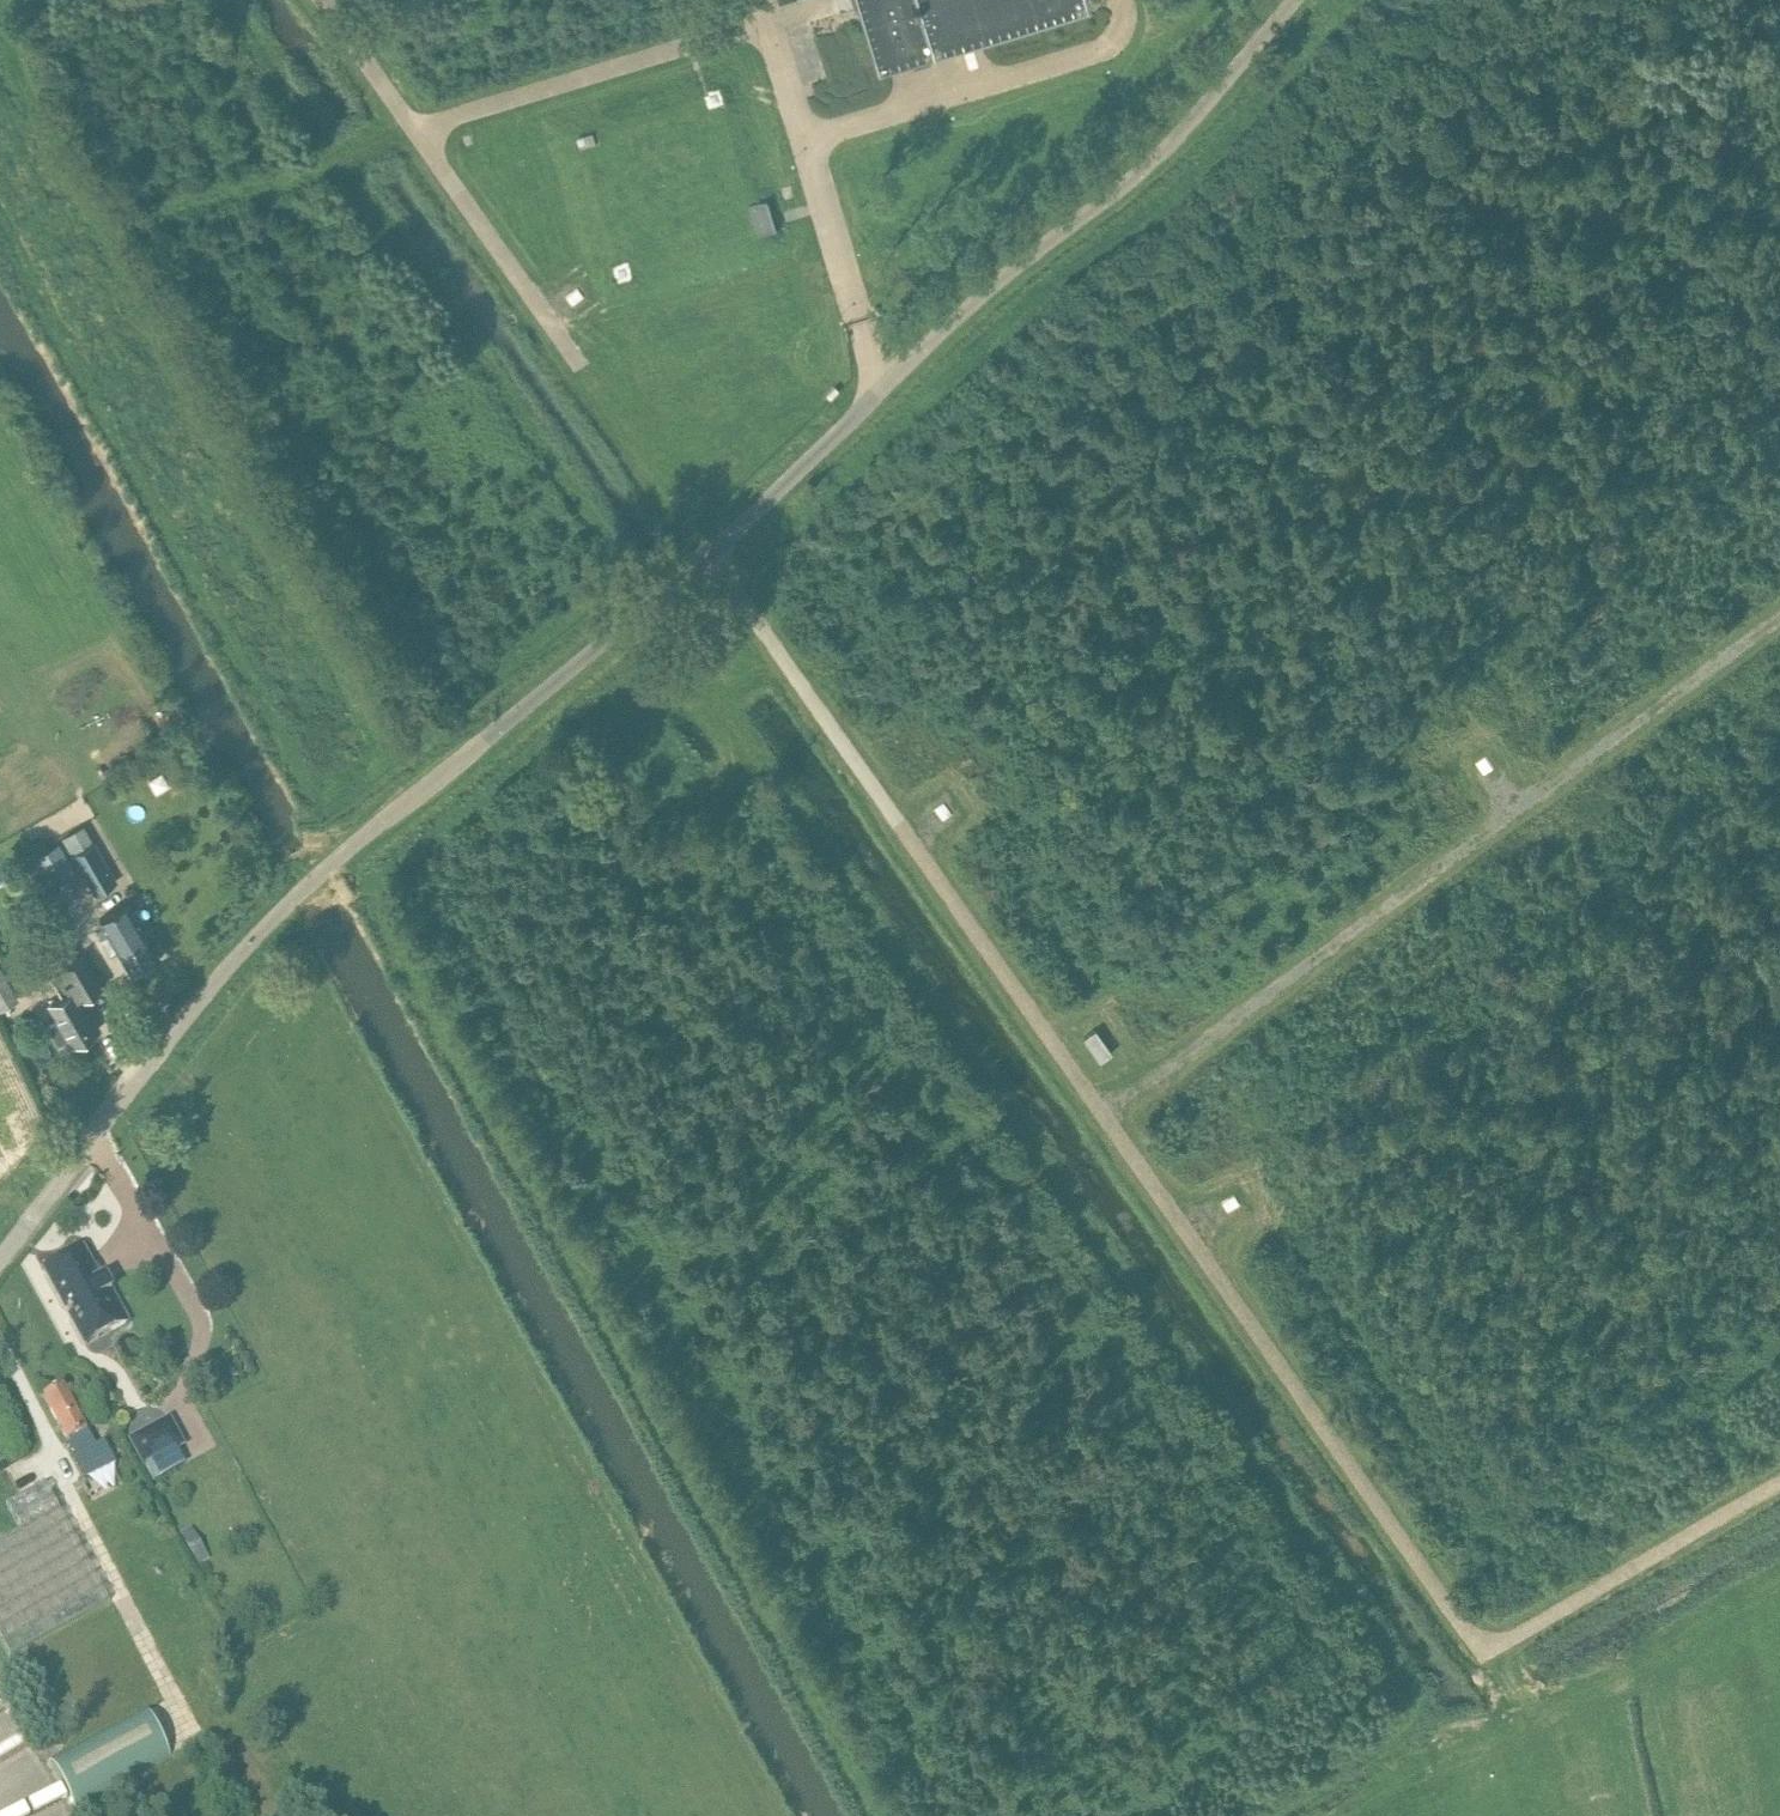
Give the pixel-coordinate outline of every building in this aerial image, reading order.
[(934,53),(932,48),(1089,1),(1089,0),(855,0),(877,70),(934,53)] [(767,201),(749,206),(758,235),(776,230),(767,201)] [(94,842),(72,855),(95,893),(116,881),(94,842)] [(20,859),(38,893),(42,900),(58,890),(57,888),(76,877),(61,847),(41,857),(36,849),(20,859)] [(97,930),(101,938),(110,954),(118,949),(131,972),(160,955),(128,901),(100,918),(104,926),(97,930)] [(82,998),(103,985),(91,965),(84,953),(49,974),(62,996),(49,1003),(59,1019),(48,1025),(58,1042),(69,1035),(73,1043),(100,1028),(82,998)] [(0,965),(0,1010),(19,999),(0,965)] [(44,1269),(86,1345),(129,1322),(105,1277),(99,1280),(82,1249),(44,1269)] [(63,1386),(44,1397),(55,1418),(75,1458),(79,1455),(90,1476),(111,1465),(101,1444),(94,1447),(74,1407),(63,1386)] [(131,1440),(145,1465),(183,1445),(169,1420),(131,1440)] [(108,1603),(45,1484),(6,1504),(21,1532),(0,1543),(0,1642),(8,1657),(108,1603)] [(191,1526),(181,1531),(199,1562),(209,1557),(191,1526)] [(146,1708),(50,1759),(75,1806),(171,1756),(146,1708)] [(0,1766),(0,1782),(31,1768),(25,1755),(0,1766)]
